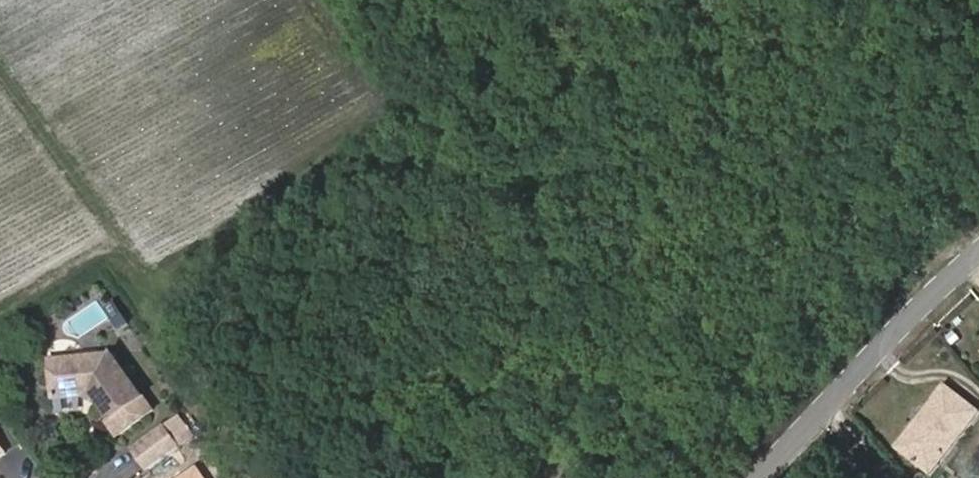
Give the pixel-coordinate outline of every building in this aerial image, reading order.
[(104,397),(102,402),(114,418),(109,422),(119,435),(155,409),(113,352),(50,358),(54,398),(85,394),(87,389),(104,397)] [(898,449),(933,476),(978,418),(978,412),(947,387),(898,449)] [(85,394),(102,402),(104,397),(87,389),(85,394)] [(167,425),(134,448),(149,468),(181,445),(167,425)] [(198,467),(181,477),(206,477),(198,467)]
